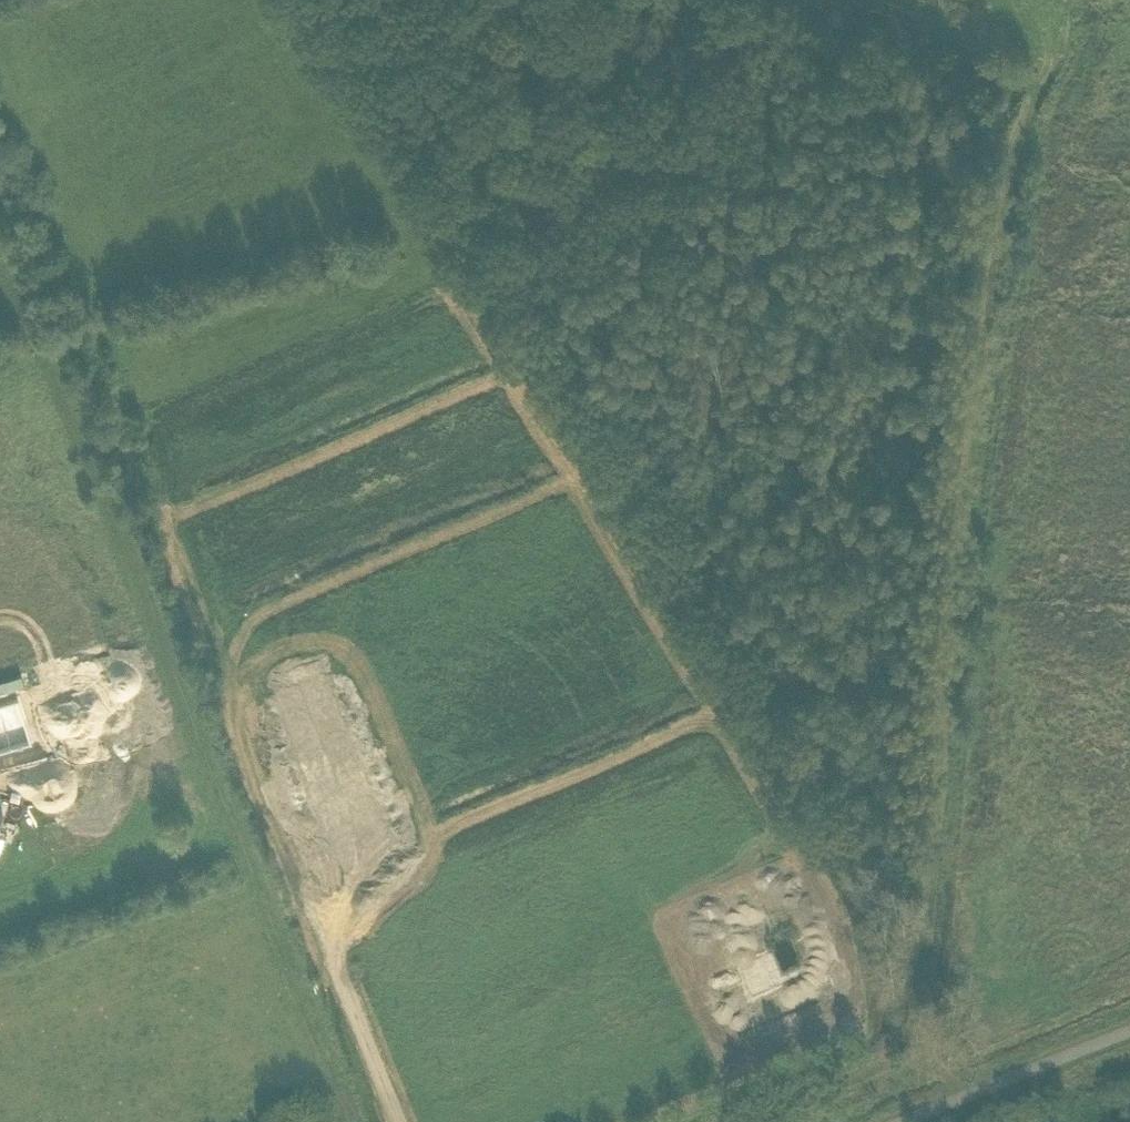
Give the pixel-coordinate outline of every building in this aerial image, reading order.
[(86,656),(34,672),(43,699),(95,683),(86,656)] [(0,709),(0,791),(51,775),(41,742),(31,745),(18,703),(0,709)] [(776,949),(741,964),(754,996),(794,980),(800,995),(835,980),(824,954),(828,953),(819,932),(797,942),(792,931),(772,939),(776,949)]
